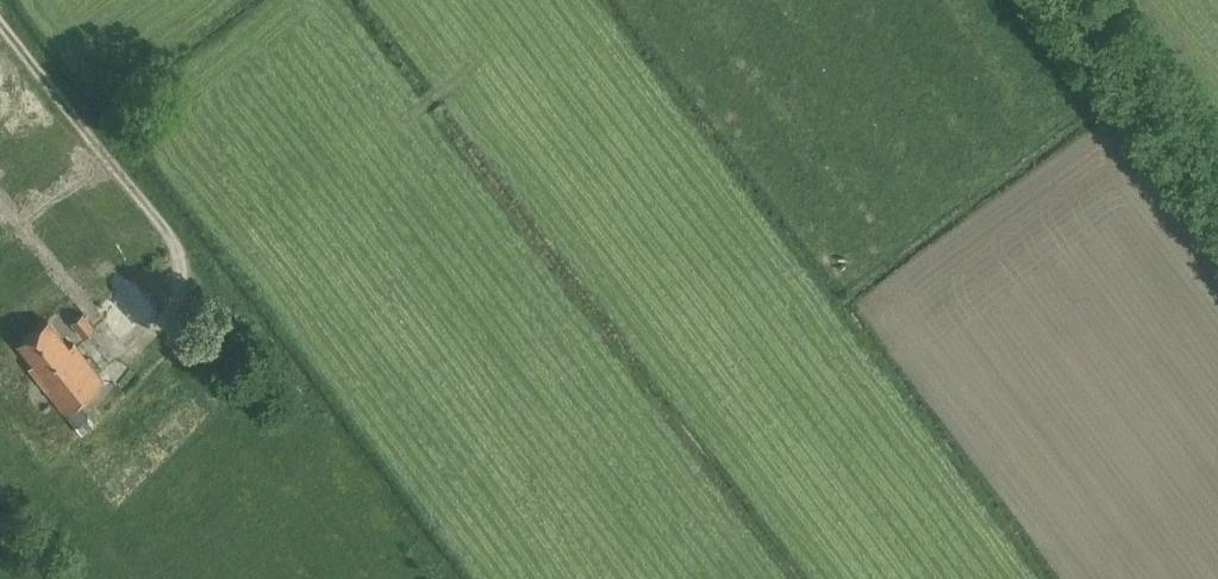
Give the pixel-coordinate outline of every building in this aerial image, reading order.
[(839,3),(832,9),(840,20),(848,15),(839,3)] [(832,9),(824,15),(833,26),(840,20),(832,9)] [(798,34),(791,40),(800,52),(807,46),(798,34)] [(791,40),(783,46),(792,57),(800,52),(791,40)] [(758,66),(750,71),(759,83),(766,77),(758,66)] [(750,71),(742,77),(751,89),(759,83),(750,71)] [(587,166),(581,170),(590,182),(609,168),(601,157),(587,167),(587,166)] [(10,261),(3,267),(12,278),(19,272),(10,261)] [(131,274),(94,304),(120,335),(156,305),(131,274)] [(26,281),(19,287),(27,299),(35,293),(26,281)] [(703,300),(696,306),(704,317),(712,311),(703,300)] [(44,304),(36,310),(45,321),(52,316),(44,304)] [(696,306),(688,311),(697,323),(704,317),(696,306)] [(79,341),(95,325),(78,308),(62,324),(79,341)] [(665,329),(657,335),(666,346),(673,341),(665,329)] [(657,335),(650,341),(658,352),(666,346),(657,335)] [(626,359),(618,364),(627,376),(635,370),(626,359)] [(618,364),(611,370),(619,382),(627,376),(618,364)] [(587,388),(580,394),(588,405),(596,400),(587,388)] [(580,394),(572,400),(581,411),(588,405),(580,394)] [(160,428),(143,438),(151,450),(167,440),(160,428)] [(911,578),(932,578),(924,568),(911,578)] [(952,569),(938,578),(959,578),(952,569)]
